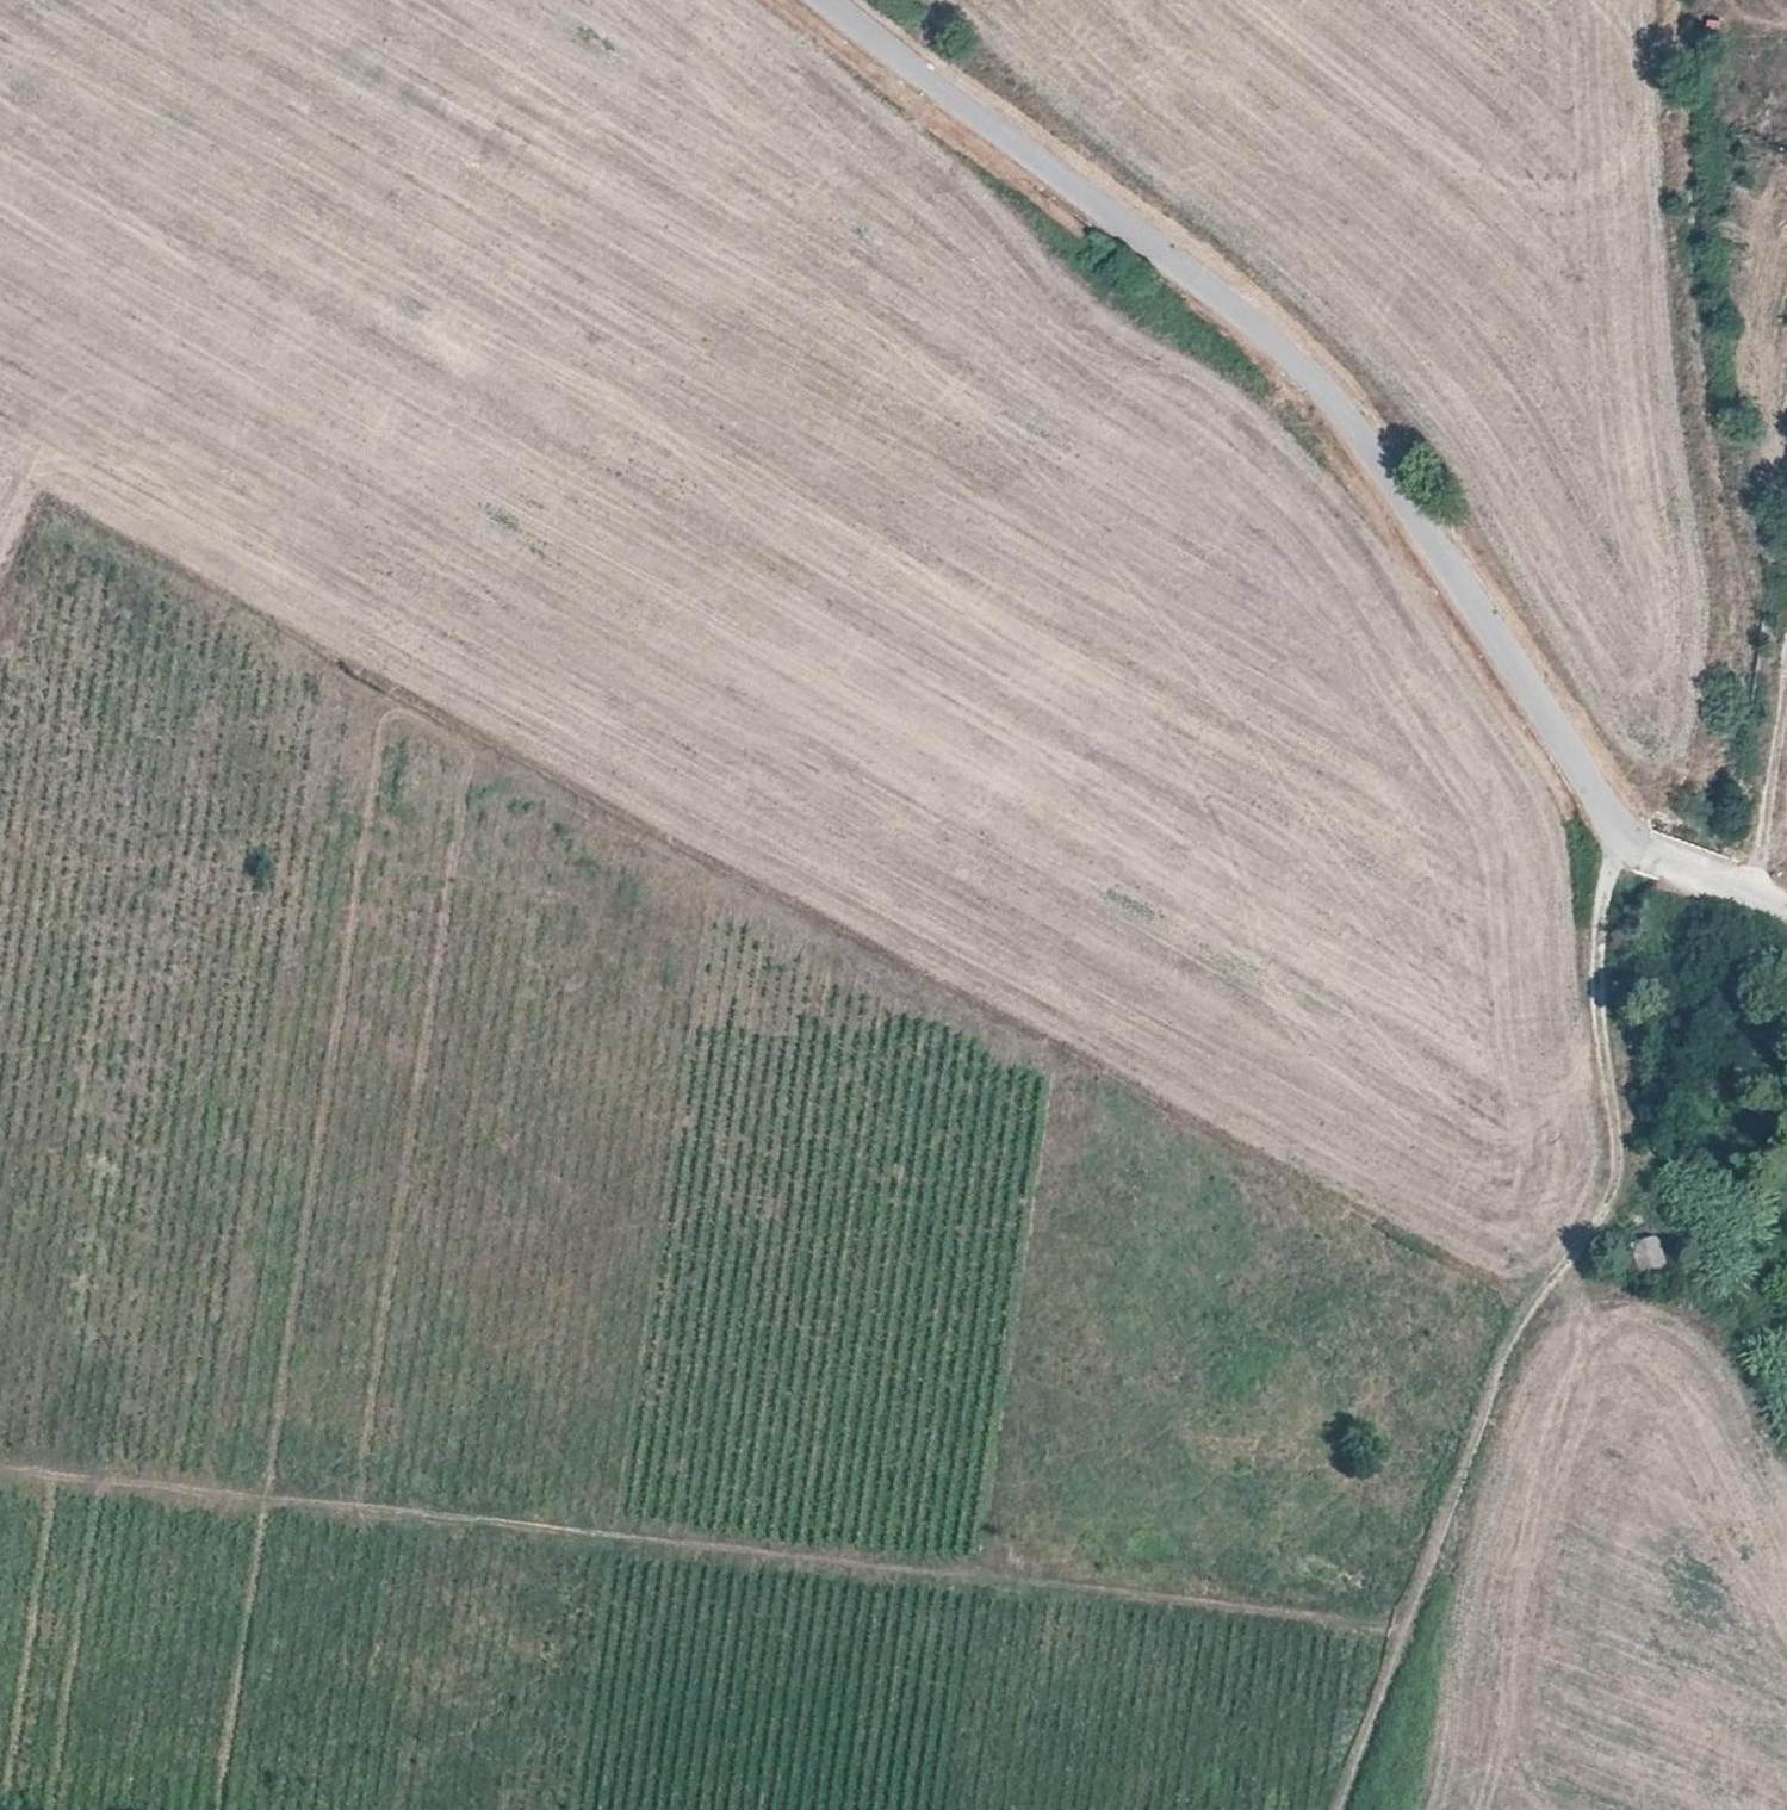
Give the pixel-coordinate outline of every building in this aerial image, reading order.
[(1671,1273),(1660,1237),(1633,1245),(1644,1281),(1671,1273)]
